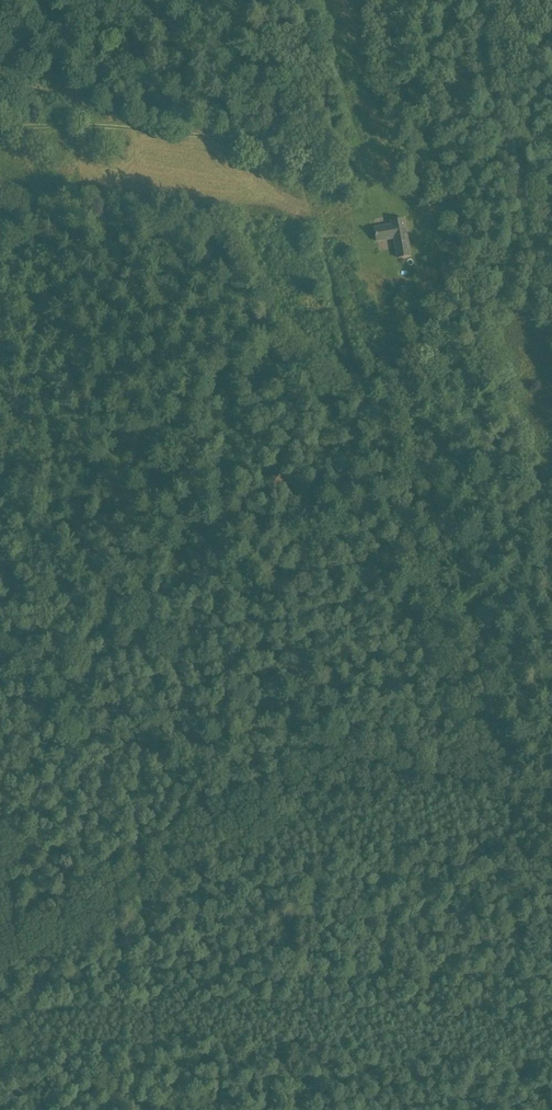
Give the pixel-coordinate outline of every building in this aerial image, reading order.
[(410,258),(404,222),(392,224),(393,227),(375,230),(377,244),(395,241),(398,260),(410,258)]
